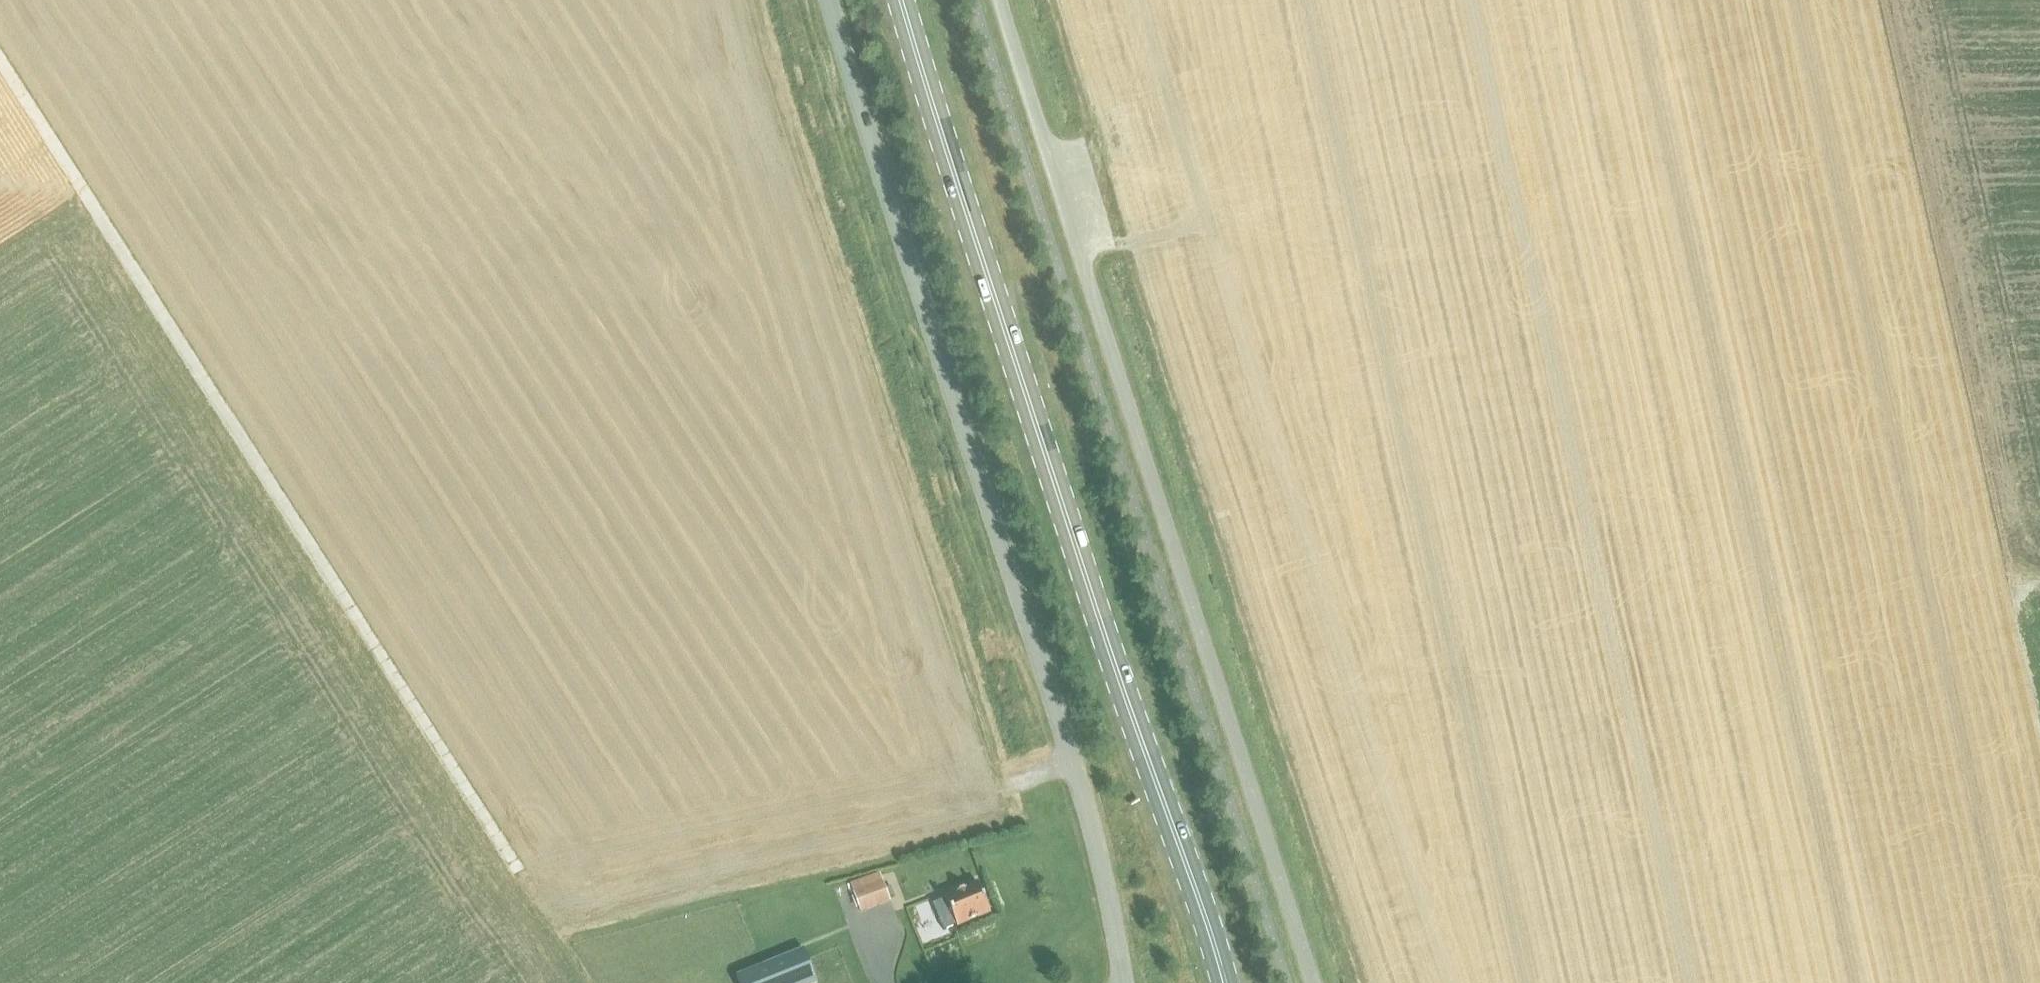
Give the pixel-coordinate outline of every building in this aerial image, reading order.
[(888,902),(880,882),(850,893),(858,914),(888,902)] [(945,899),(932,905),(943,931),(956,926),(957,927),(990,913),(978,884),(944,897),(945,899)] [(813,981),(800,947),(733,973),(737,982),(808,982),(813,981)]
